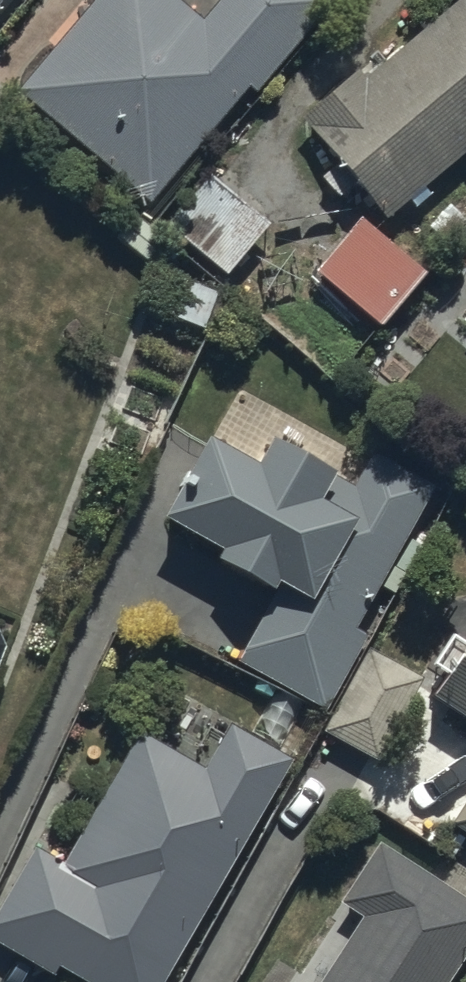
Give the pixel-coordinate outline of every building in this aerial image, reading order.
[(171,0),(100,0),(64,42),(58,37),(6,98),(148,219),(249,101),(251,104),(340,0),(307,0),(306,1),(305,0),(228,0),(204,28),(171,0)] [(299,123),(386,231),(465,167),(465,0),(449,0),(458,11),(381,73),(368,57),(338,82),(343,88),(299,123)] [(210,180),(163,234),(223,286),(270,232),(210,180)] [(425,284),(359,228),(314,283),(380,338),(425,284)] [(254,481),(207,456),(163,540),(220,571),(212,586),(268,615),(237,674),(322,719),(363,642),(355,638),(428,499),(367,467),(347,505),(265,461),(254,481)] [(425,709),(465,735),(465,644),(425,709)] [(425,686),(369,656),(323,740),(379,770),(425,686)] [(66,874),(35,856),(0,919),(0,950),(56,981),(173,981),(293,767),(230,732),(202,782),(138,746),(66,874)] [(453,838),(465,846),(465,817),(453,838)] [(377,855),(340,911),(364,927),(328,981),(452,981),(465,961),(465,912),(377,855)]
